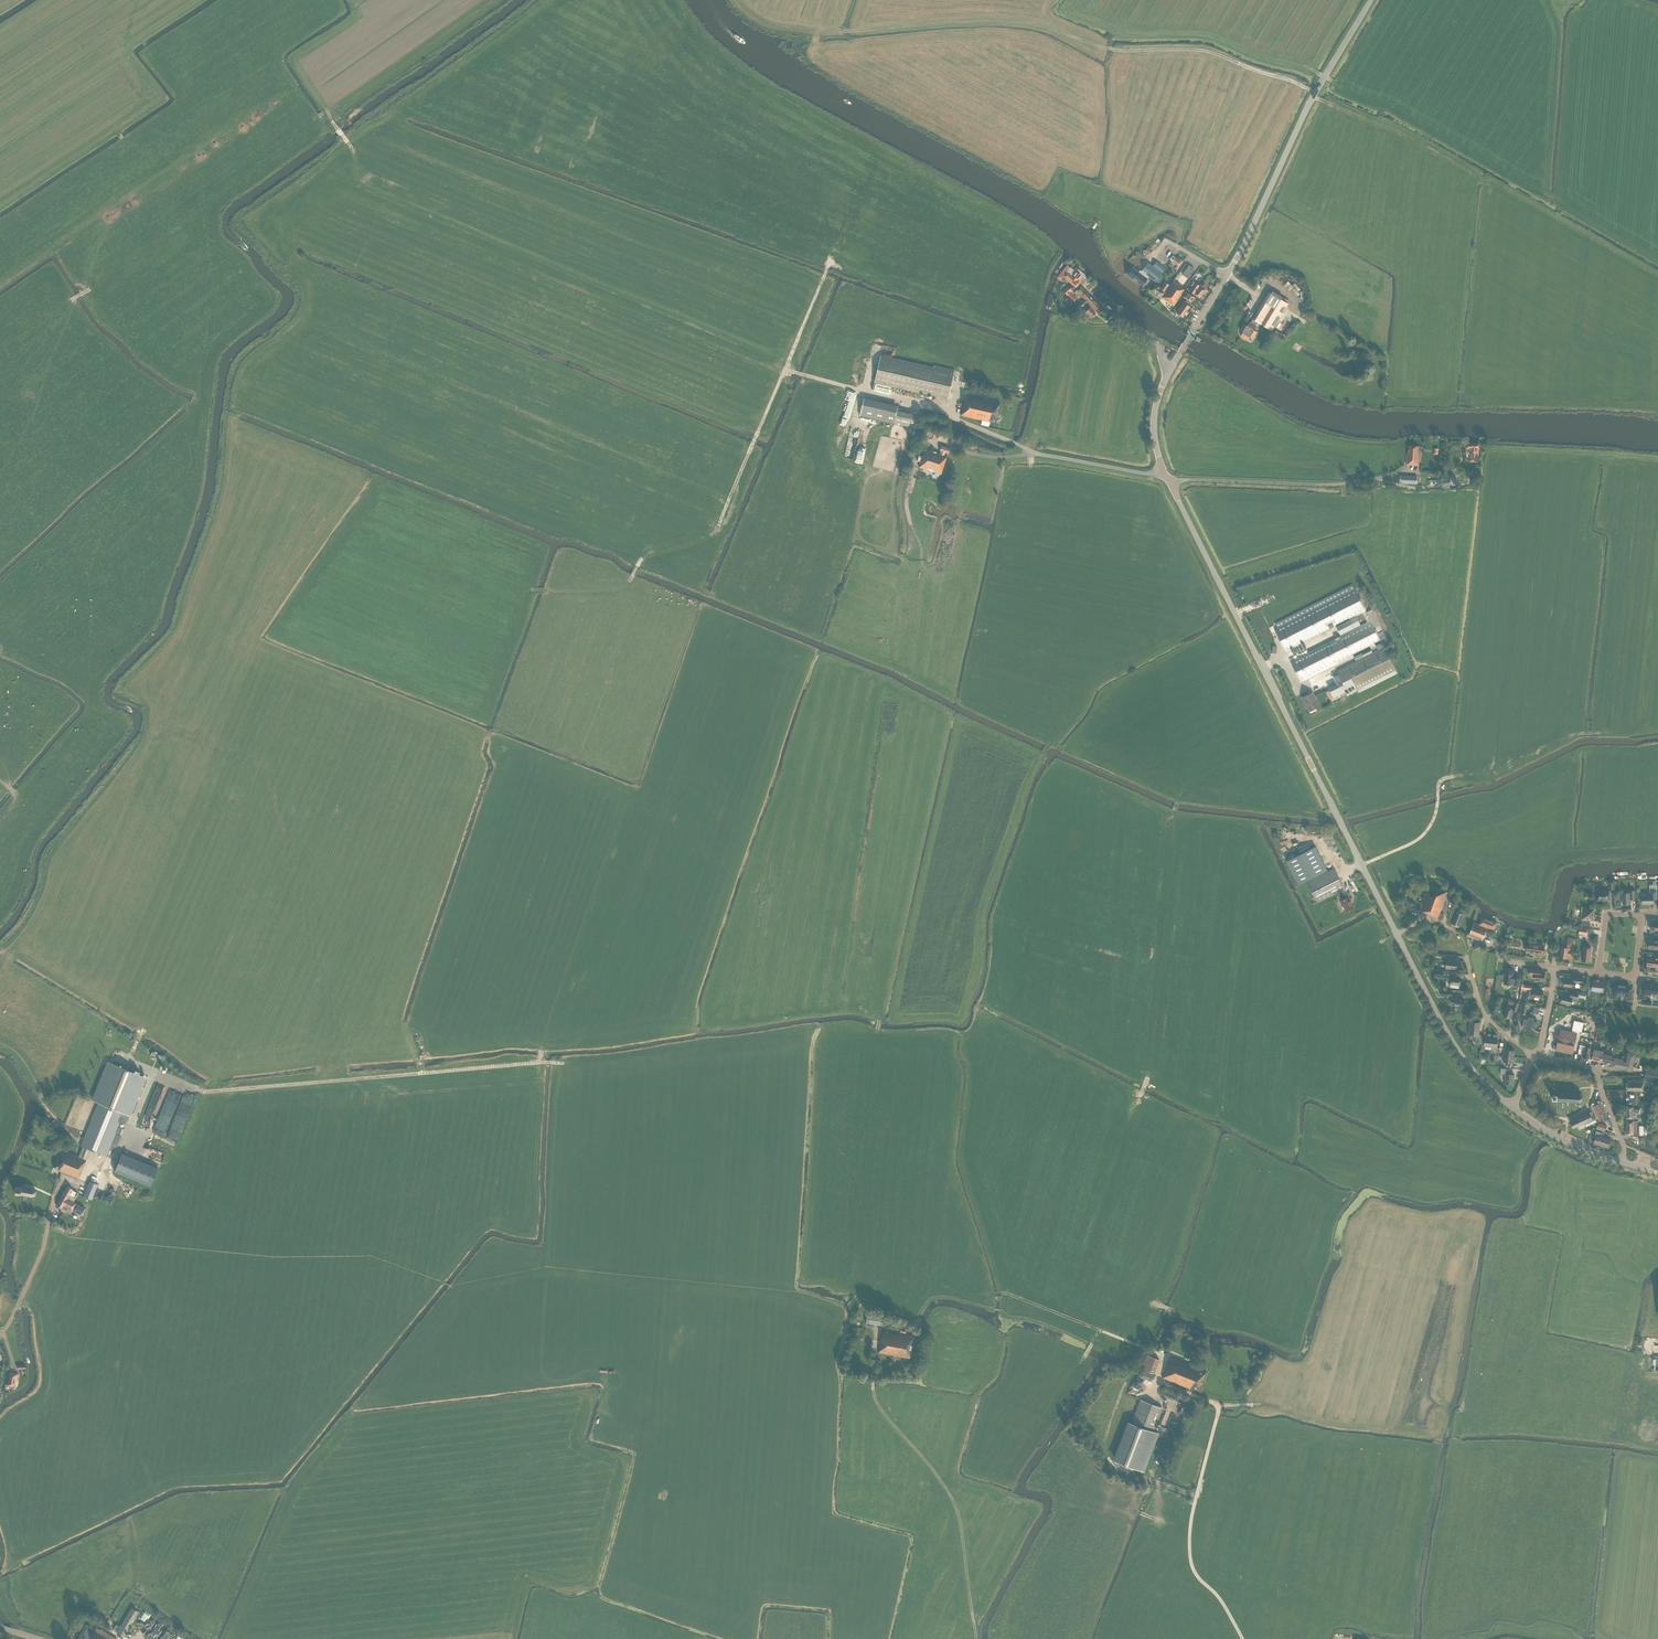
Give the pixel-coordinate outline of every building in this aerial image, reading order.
[(1172,261),(1175,257),(1172,255),(1169,259),(1165,264),(1167,266),(1171,261),(1172,261)] [(1172,261),(1177,266),(1180,261),(1175,257),(1172,261)] [(1165,269),(1158,263),(1154,267),(1148,262),(1141,271),(1142,271),(1140,274),(1135,270),(1130,276),(1139,283),(1144,277),(1142,276),(1144,273),(1156,282),(1165,269)] [(1071,280),(1069,282),(1074,286),(1079,280),(1074,276),(1077,273),(1075,272),(1079,266),(1074,263),(1070,268),(1067,272),(1071,275),(1069,278),(1071,280)] [(1067,272),(1070,268),(1068,266),(1058,277),(1061,280),(1064,278),(1069,282),(1071,280),(1069,278),(1071,275),(1067,272)] [(1193,295),(1194,294),(1202,283),(1195,278),(1190,284),(1193,286),(1190,291),(1192,292),(1191,294),(1193,295)] [(1181,287),(1181,286),(1173,280),(1162,297),(1173,306),(1185,290),(1181,287)] [(1165,291),(1169,286),(1164,282),(1160,288),(1155,284),(1151,290),(1160,298),(1165,291)] [(1208,285),(1205,282),(1204,283),(1202,282),(1202,283),(1194,294),(1199,298),(1207,287),(1207,286),(1208,285)] [(1089,304),(1094,299),(1081,286),(1076,290),(1085,299),(1080,304),(1082,307),(1087,302),(1089,304)] [(1182,296),(1191,302),(1195,297),(1186,291),(1182,296)] [(1283,297),(1272,291),(1271,293),(1269,292),(1250,323),(1249,323),(1247,326),(1244,324),(1240,330),(1244,332),(1242,336),(1248,339),(1250,336),(1253,338),(1257,332),(1254,330),(1258,322),(1272,330),(1288,303),(1281,299),(1283,297)] [(1076,298),(1070,292),(1067,295),(1073,301),(1076,298)] [(1054,294),(1048,293),(1044,312),(1050,313),(1054,294)] [(1099,299),(1105,305),(1109,301),(1104,295),(1099,299)] [(1095,310),(1100,306),(1094,299),(1089,304),(1095,310)] [(1183,302),(1178,309),(1179,310),(1177,313),(1182,316),(1186,311),(1188,313),(1194,306),(1185,300),(1183,302)] [(1086,311),(1091,317),(1096,313),(1090,307),(1089,306),(1086,308),(1087,309),(1086,311)] [(1290,329),(1287,328),(1287,329),(1279,326),(1275,334),(1286,338),(1290,329)] [(881,356),(875,382),(948,399),(954,370),(934,366),(934,368),(881,356)] [(964,400),(961,415),(991,422),(991,421),(996,422),(1000,404),(993,402),(993,401),(966,395),(965,400),(964,400)] [(860,415),(915,428),(918,415),(896,410),(898,404),(864,397),(860,415)] [(866,461),(871,433),(862,431),(856,459),(866,461)] [(1479,461),(1478,448),(1479,448),(1479,442),(1467,443),(1467,448),(1470,448),(1470,461),(1479,461)] [(1418,446),(1409,445),(1408,455),(1407,455),(1406,464),(1418,465),(1418,456),(1418,446)] [(919,467),(941,474),(947,455),(942,454),(940,454),(941,453),(925,448),(922,457),(919,455),(917,461),(921,462),(919,467)] [(1400,475),(1400,483),(1417,484),(1417,476),(1400,475)] [(1355,590),(1275,630),(1285,650),(1365,610),(1355,590)] [(1356,617),(1336,627),(1341,635),(1360,625),(1356,617)] [(1291,661),(1301,681),(1381,641),(1371,621),(1291,661)] [(1384,647),(1337,671),(1342,681),(1329,688),(1334,697),(1356,686),(1357,689),(1395,670),(1384,647)] [(1318,705),(1319,706),(1312,692),(1302,697),(1304,702),(1305,706),(1306,705),(1309,711),(1309,710),(1318,705)] [(1327,870),(1315,846),(1286,861),(1298,885),(1327,870)] [(1344,889),(1334,868),(1307,881),(1318,902),(1337,893),(1341,900),(1340,901),(1346,912),(1354,908),(1348,897),(1347,897),(1343,889),(1344,889)] [(1438,919),(1442,920),(1444,915),(1440,913),(1448,892),(1432,885),(1428,893),(1426,892),(1419,910),(1425,913),(1425,914),(1438,919)] [(1631,904),(1631,899),(1635,899),(1635,890),(1630,890),(1630,893),(1622,893),(1623,904),(1631,904)] [(1642,896),(1642,903),(1653,903),(1653,898),(1657,898),(1657,890),(1653,890),(1653,896),(1642,896)] [(1605,901),(1605,900),(1610,900),(1610,891),(1596,891),(1596,900),(1602,900),(1602,901),(1605,901)] [(1594,909),(1587,908),(1582,907),(1581,911),(1582,911),(1581,919),(1582,919),(1581,923),(1590,924),(1590,920),(1593,921),(1594,909)] [(1452,924),(1458,927),(1463,914),(1457,912),(1452,924)] [(1497,922),(1482,916),(1479,924),(1474,922),(1469,935),(1482,941),(1487,928),(1488,929),(1489,928),(1494,930),(1497,922)] [(1657,937),(1657,941),(1649,940),(1648,948),(1657,949),(1657,937)] [(1576,939),(1568,938),(1566,947),(1558,946),(1557,957),(1570,959),(1571,948),(1569,948),(1569,946),(1575,947),(1576,939)] [(1529,942),(1529,948),(1527,947),(1526,952),(1536,953),(1536,954),(1543,955),(1543,950),(1542,950),(1543,944),(1529,942)] [(1583,950),(1582,960),(1589,961),(1591,951),(1583,950)] [(1656,955),(1656,958),(1647,957),(1647,966),(1657,967),(1657,963),(1657,955),(1656,955)] [(1446,968),(1457,969),(1458,958),(1447,957),(1447,960),(1446,968)] [(1529,975),(1535,976),(1534,980),(1544,981),(1545,974),(1540,973),(1541,970),(1530,968),(1529,975)] [(1520,978),(1518,977),(1512,977),(1513,971),(1506,970),(1505,974),(1504,974),(1503,975),(1502,977),(1503,979),(1505,979),(1504,983),(1519,985),(1520,978)] [(1574,980),(1565,979),(1564,986),(1575,987),(1575,983),(1582,984),(1583,977),(1574,976),(1574,980)] [(1452,987),(1459,988),(1459,985),(1460,985),(1461,978),(1451,977),(1450,984),(1452,984),(1452,987)] [(1593,981),(1592,990),(1603,992),(1604,982),(1593,981)] [(1640,989),(1639,998),(1645,999),(1647,994),(1650,995),(1651,992),(1657,993),(1657,988),(1657,984),(1645,983),(1644,990),(1640,989)] [(1621,995),(1622,984),(1615,984),(1614,991),(1610,991),(1609,998),(1616,999),(1617,995),(1621,995)] [(1628,993),(1629,985),(1622,984),(1621,995),(1624,996),(1625,1000),(1632,1001),(1633,993),(1628,993)] [(1532,997),(1542,998),(1543,991),(1533,990),(1532,997)] [(1572,1000),(1577,1001),(1578,994),(1571,992),(1570,997),(1563,995),(1561,1002),(1571,1004),(1572,1000)] [(1519,1003),(1515,1002),(1513,1009),(1506,1007),(1504,1016),(1511,1018),(1513,1011),(1517,1012),(1519,1003)] [(1553,1016),(1558,1017),(1561,1004),(1557,1003),(1553,1016)] [(1532,1012),(1531,1011),(1530,1015),(1532,1015),(1533,1016),(1534,1013),(1538,1014),(1540,1008),(1534,1006),(1532,1012)] [(1522,1027),(1528,1029),(1531,1017),(1525,1016),(1524,1020),(1523,1020),(1522,1021),(1522,1022),(1522,1023),(1523,1024),(1522,1027)] [(1537,1019),(1531,1017),(1528,1029),(1534,1030),(1535,1027),(1536,1026),(1536,1025),(1536,1024),(1535,1024),(1537,1019)] [(1572,1029),(1573,1029),(1573,1031),(1560,1029),(1559,1034),(1557,1034),(1555,1041),(1557,1042),(1555,1050),(1572,1054),(1577,1033),(1581,1034),(1581,1031),(1583,1022),(1574,1020),(1572,1029)] [(1475,1043),(1481,1044),(1482,1044),(1482,1042),(1483,1035),(1479,1034),(1481,1023),(1470,1022),(1468,1033),(1475,1034),(1475,1043)] [(1484,1052),(1485,1046),(1492,1046),(1491,1052),(1495,1052),(1495,1060),(1498,1061),(1499,1049),(1500,1048),(1496,1047),(1497,1038),(1486,1037),(1485,1042),(1482,1042),(1482,1044),(1481,1044),(1481,1051),(1484,1052)] [(1614,1051),(1603,1049),(1603,1051),(1585,1047),(1583,1057),(1589,1059),(1589,1058),(1592,1059),(1600,1061),(1611,1063),(1613,1054),(1614,1051)] [(161,1057),(162,1053),(152,1049),(150,1053),(161,1057)] [(1628,1052),(1627,1060),(1614,1058),(1612,1066),(1625,1068),(1625,1069),(1631,1071),(1633,1061),(1637,1062),(1639,1055),(1635,1055),(1635,1054),(1628,1052)] [(60,1169),(59,1171),(79,1179),(85,1165),(84,1164),(86,1159),(90,1149),(106,1156),(120,1122),(125,1125),(145,1077),(108,1062),(93,1099),(98,1102),(80,1146),(82,1146),(78,1156),(61,1149),(53,1167),(60,1169)] [(1513,1084),(1514,1075),(1509,1074),(1509,1069),(1501,1068),(1500,1073),(1506,1074),(1505,1083),(1513,1084)] [(1646,1069),(1644,1078),(1657,1081),(1657,1078),(1657,1072),(1646,1069)] [(1626,1090),(1643,1090),(1643,1082),(1643,1078),(1633,1078),(1633,1080),(1628,1080),(1628,1082),(1627,1082),(1626,1090)] [(159,1114),(171,1087),(166,1085),(165,1088),(162,1087),(163,1083),(161,1082),(147,1112),(152,1114),(154,1112),(159,1114)] [(178,1098),(181,1091),(174,1088),(171,1095),(178,1098)] [(1632,1104),(1632,1106),(1633,1106),(1633,1105),(1637,1105),(1637,1104),(1637,1091),(1634,1091),(1626,1091),(1626,1104),(1632,1104)] [(1570,1093),(1568,1093),(1567,1093),(1565,1093),(1565,1092),(1565,1093),(1563,1092),(1562,1092),(1560,1092),(1559,1092),(1558,1092),(1555,1092),(1555,1094),(1553,1094),(1552,1098),(1554,1099),(1554,1101),(1555,1101),(1557,1101),(1559,1101),(1560,1101),(1562,1101),(1563,1101),(1564,1101),(1565,1101),(1567,1101),(1568,1101),(1569,1101),(1569,1102),(1570,1102),(1570,1101),(1572,1102),(1573,1102),(1574,1102),(1575,1102),(1577,1102),(1577,1104),(1580,1104),(1580,1102),(1582,1100),(1583,1099),(1583,1096),(1582,1096),(1581,1094),(1580,1093),(1578,1093),(1576,1093),(1575,1093),(1573,1093),(1572,1093),(1570,1093)] [(1600,1102),(1592,1106),(1599,1121),(1607,1117),(1600,1102)] [(1639,1107),(1637,1107),(1637,1105),(1633,1105),(1633,1106),(1632,1106),(1626,1105),(1626,1118),(1637,1118),(1637,1113),(1643,1114),(1644,1107),(1639,1107)] [(1595,1116),(1594,1116),(1592,1112),(1590,1113),(1590,1112),(1570,1121),(1573,1128),(1584,1123),(1586,1127),(1597,1122),(1595,1116)] [(1633,1134),(1637,1134),(1637,1121),(1633,1121),(1633,1120),(1626,1120),(1626,1134),(1633,1134)] [(1594,1143),(1608,1147),(1611,1139),(1602,1136),(1603,1133),(1596,1131),(1595,1134),(1596,1135),(1594,1143)] [(122,1152),(114,1171),(150,1185),(157,1167),(122,1152)] [(94,1183),(87,1180),(81,1196),(87,1198),(94,1183)] [(35,1193),(35,1192),(35,1191),(35,1190),(34,1189),(34,1188),(33,1188),(20,1186),(20,1187),(15,1186),(14,1192),(19,1193),(19,1194),(31,1196),(32,1196),(33,1196),(33,1195),(34,1195),(35,1193)] [(67,1186),(62,1195),(73,1202),(75,1198),(69,1195),(73,1189),(67,1186)] [(76,1203),(73,1202),(67,1198),(62,1195),(57,1204),(62,1208),(63,1206),(72,1211),(76,1203)] [(865,1322),(882,1325),(884,1317),(867,1314),(865,1322)] [(884,1353),(908,1357),(913,1336),(883,1331),(882,1336),(881,1336),(877,1352),(878,1352),(877,1356),(883,1358),(884,1353)] [(1147,1354),(1141,1368),(1154,1373),(1159,1359),(1147,1354)] [(1171,1357),(1169,1362),(1168,1361),(1162,1377),(1189,1388),(1190,1387),(1198,1390),(1200,1384),(1203,1379),(1202,1379),(1206,1370),(1200,1367),(1199,1369),(1194,1367),(1195,1366),(1171,1357)] [(17,1365),(17,1369),(20,1369),(20,1374),(23,1374),(23,1369),(25,1369),(25,1365),(17,1365)] [(1139,1377),(1152,1381),(1154,1375),(1142,1370),(1139,1377)] [(15,1381),(17,1381),(18,1375),(16,1374),(10,1373),(7,1385),(13,1386),(15,1381)] [(1131,1423),(1153,1431),(1162,1408),(1140,1400),(1131,1423)] [(1167,1409),(1160,1427),(1166,1429),(1173,1412),(1167,1409)] [(1160,1434),(1128,1423),(1113,1461),(1145,1472),(1160,1434)] [(116,1632),(124,1636),(139,1611),(131,1607),(119,1626),(116,1624),(112,1629),(116,1631),(116,1632)] [(98,1631),(100,1629),(97,1628),(96,1630),(94,1629),(88,1625),(80,1638),(117,1638),(100,1629),(99,1632),(98,1631)]
